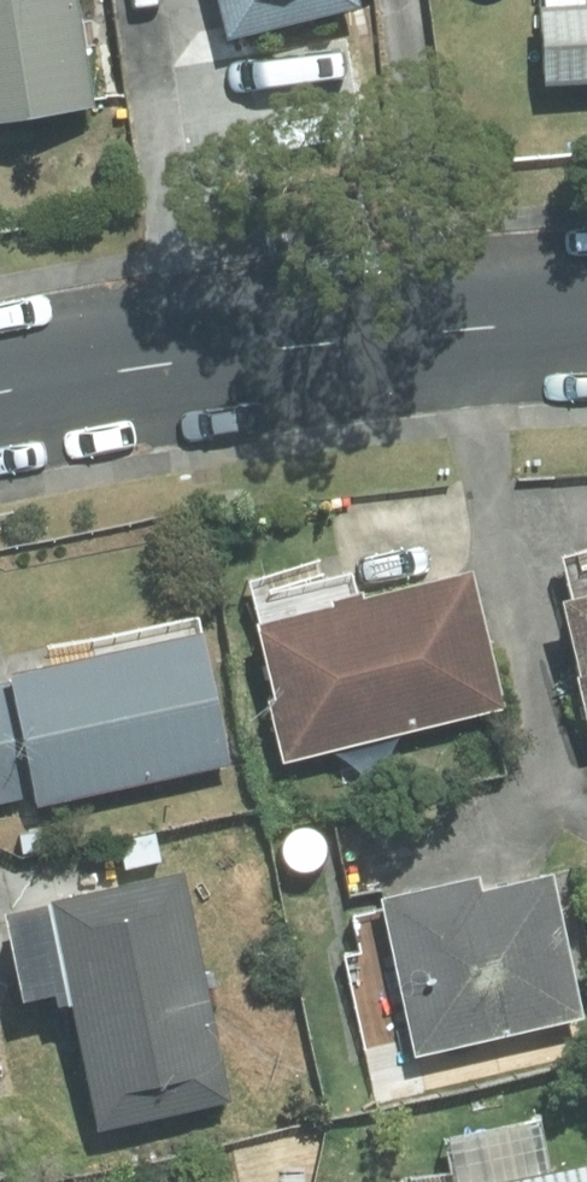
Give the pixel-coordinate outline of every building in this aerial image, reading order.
[(105,105),(88,0),(0,0),(0,122),(105,105)] [(232,32),(364,0),(224,0),(232,32)] [(553,79),(586,78),(586,0),(549,0),(553,79)] [(560,560),(586,680),(586,554),(560,560)] [(287,754),(506,697),(472,568),(360,597),(350,556),(242,583),(287,754)] [(202,619),(15,660),(19,682),(0,686),(0,814),(244,761),(202,619)] [(197,855),(57,884),(106,1123),(246,1094),(197,855)] [(384,899),(412,1051),(586,1019),(586,936),(574,864),(384,899)] [(399,1180),(399,1181),(586,1181),(586,1154),(557,1159),(548,1103),(455,1118),(463,1170),(399,1180)]
